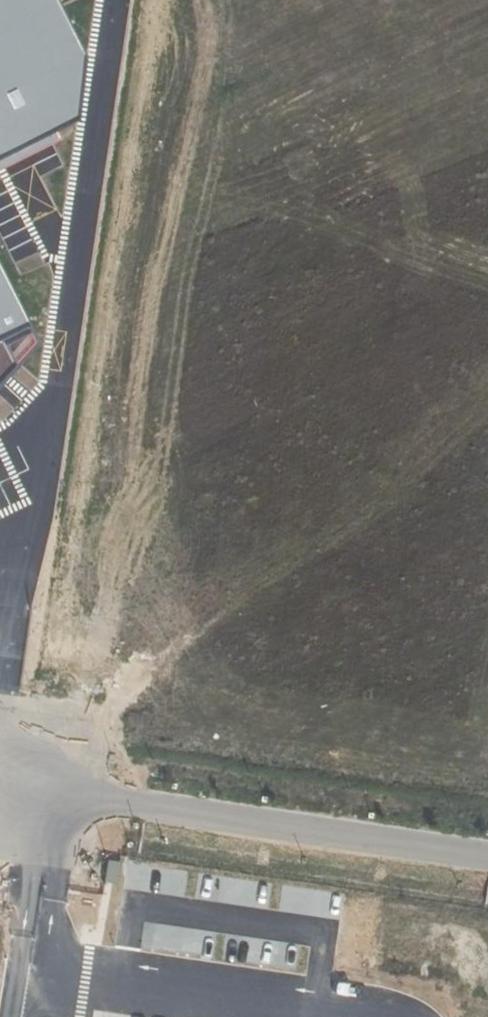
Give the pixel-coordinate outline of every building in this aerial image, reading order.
[(73,119),(80,53),(54,0),(0,0),(0,161),(73,119)] [(34,347),(0,278),(0,384),(34,347)]
